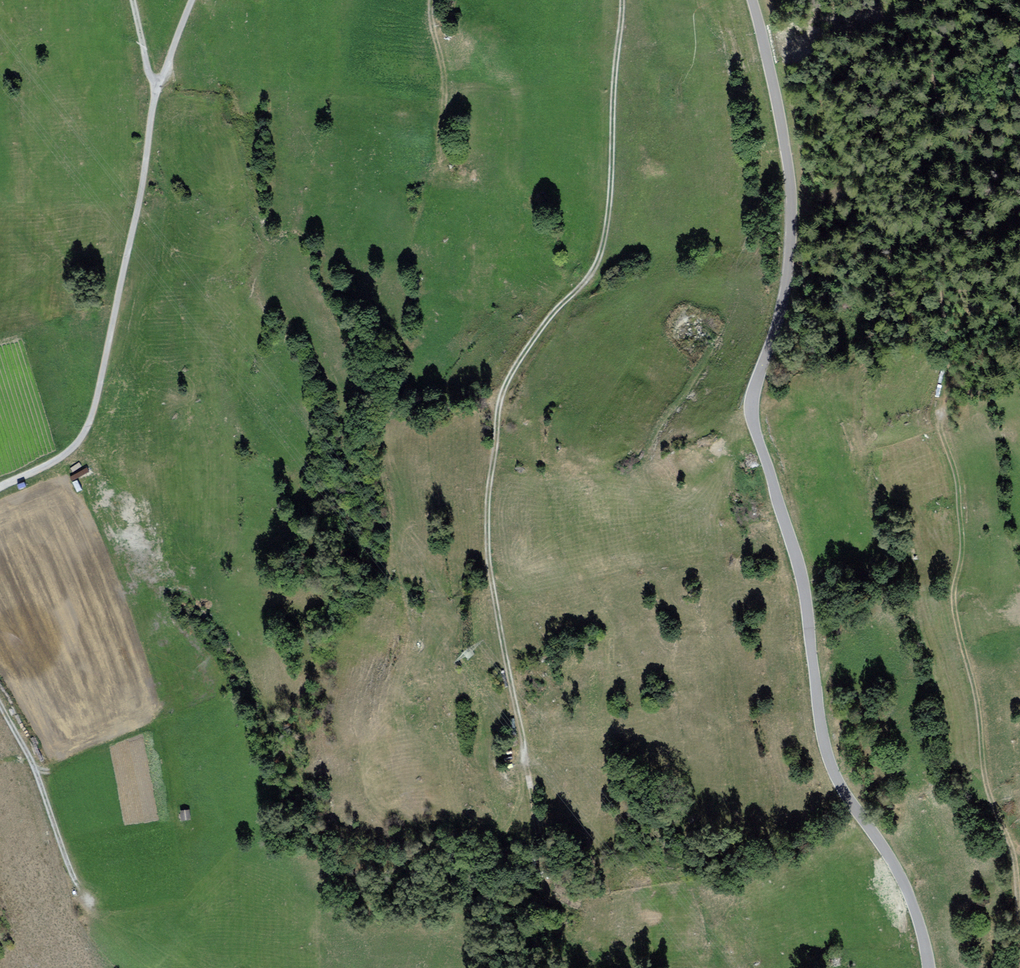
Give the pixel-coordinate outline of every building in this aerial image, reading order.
[(188,812),(179,812),(180,822),(189,821),(188,812)]
